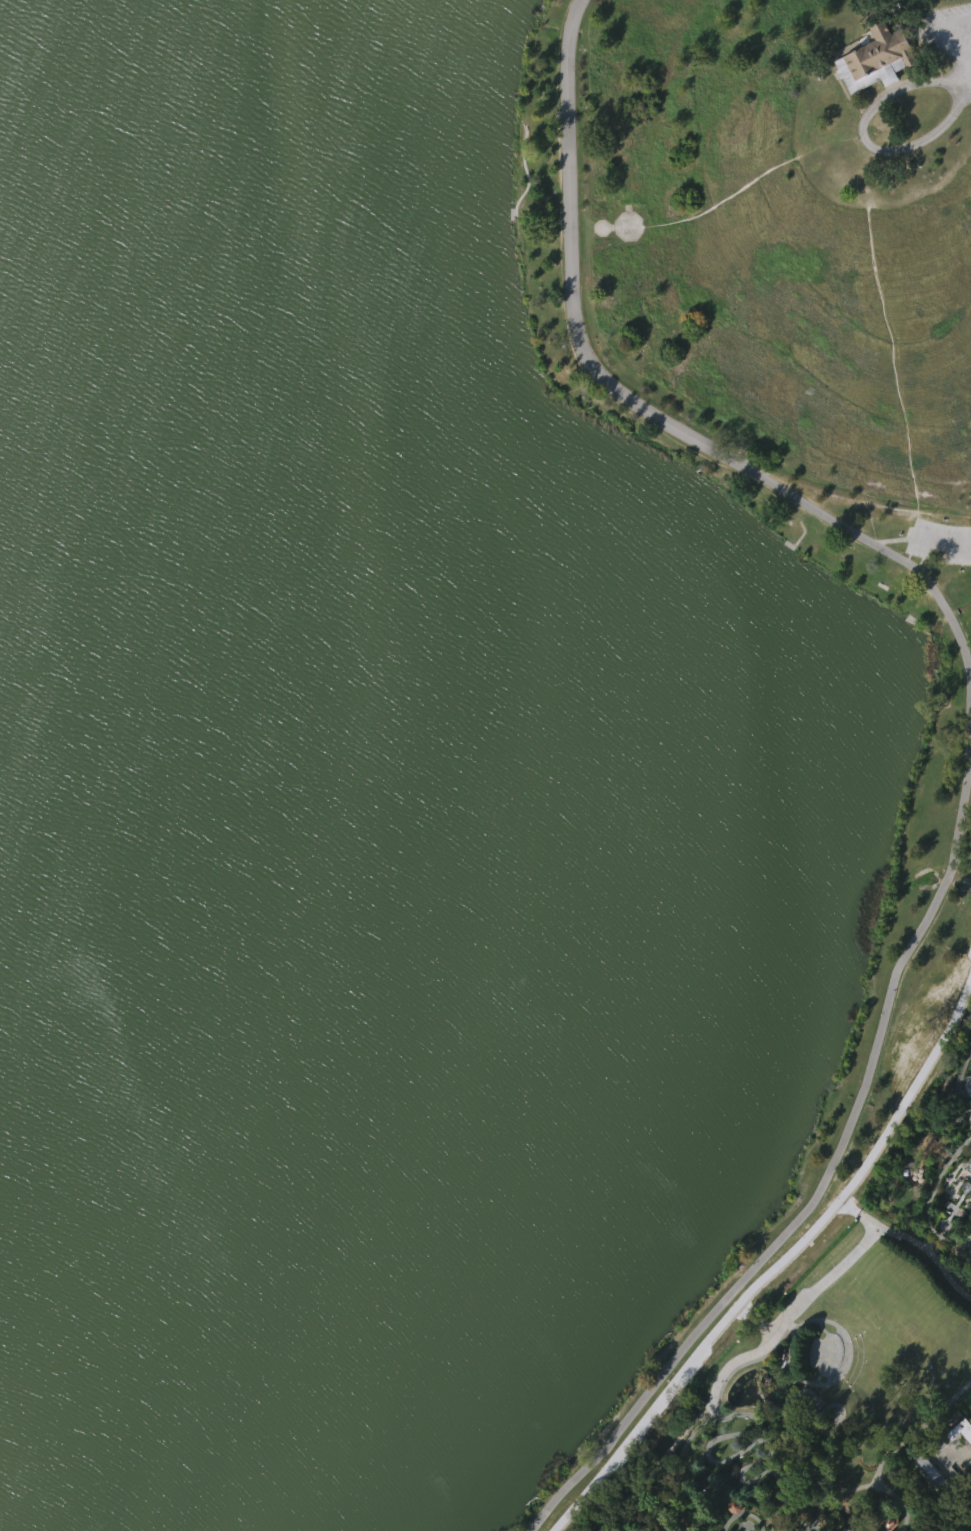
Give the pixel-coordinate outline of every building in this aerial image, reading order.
[(884,19),(890,31),(901,26),(916,58),(893,70),(898,79),(883,86),(879,78),(849,93),(841,77),(838,79),(834,70),(837,68),(833,60),(874,39),(868,27),(884,19)] [(874,74),(832,93),(847,127),(879,113),(882,119),(897,113),(893,105),(914,96),(899,63),(889,68),(883,54),(868,61),(874,74)] [(965,1417),(970,1425),(970,1448),(959,1434),(949,1442),(943,1435),(965,1417)] [(966,1455),(957,1463),(970,1480),(970,1461),(966,1455)]
